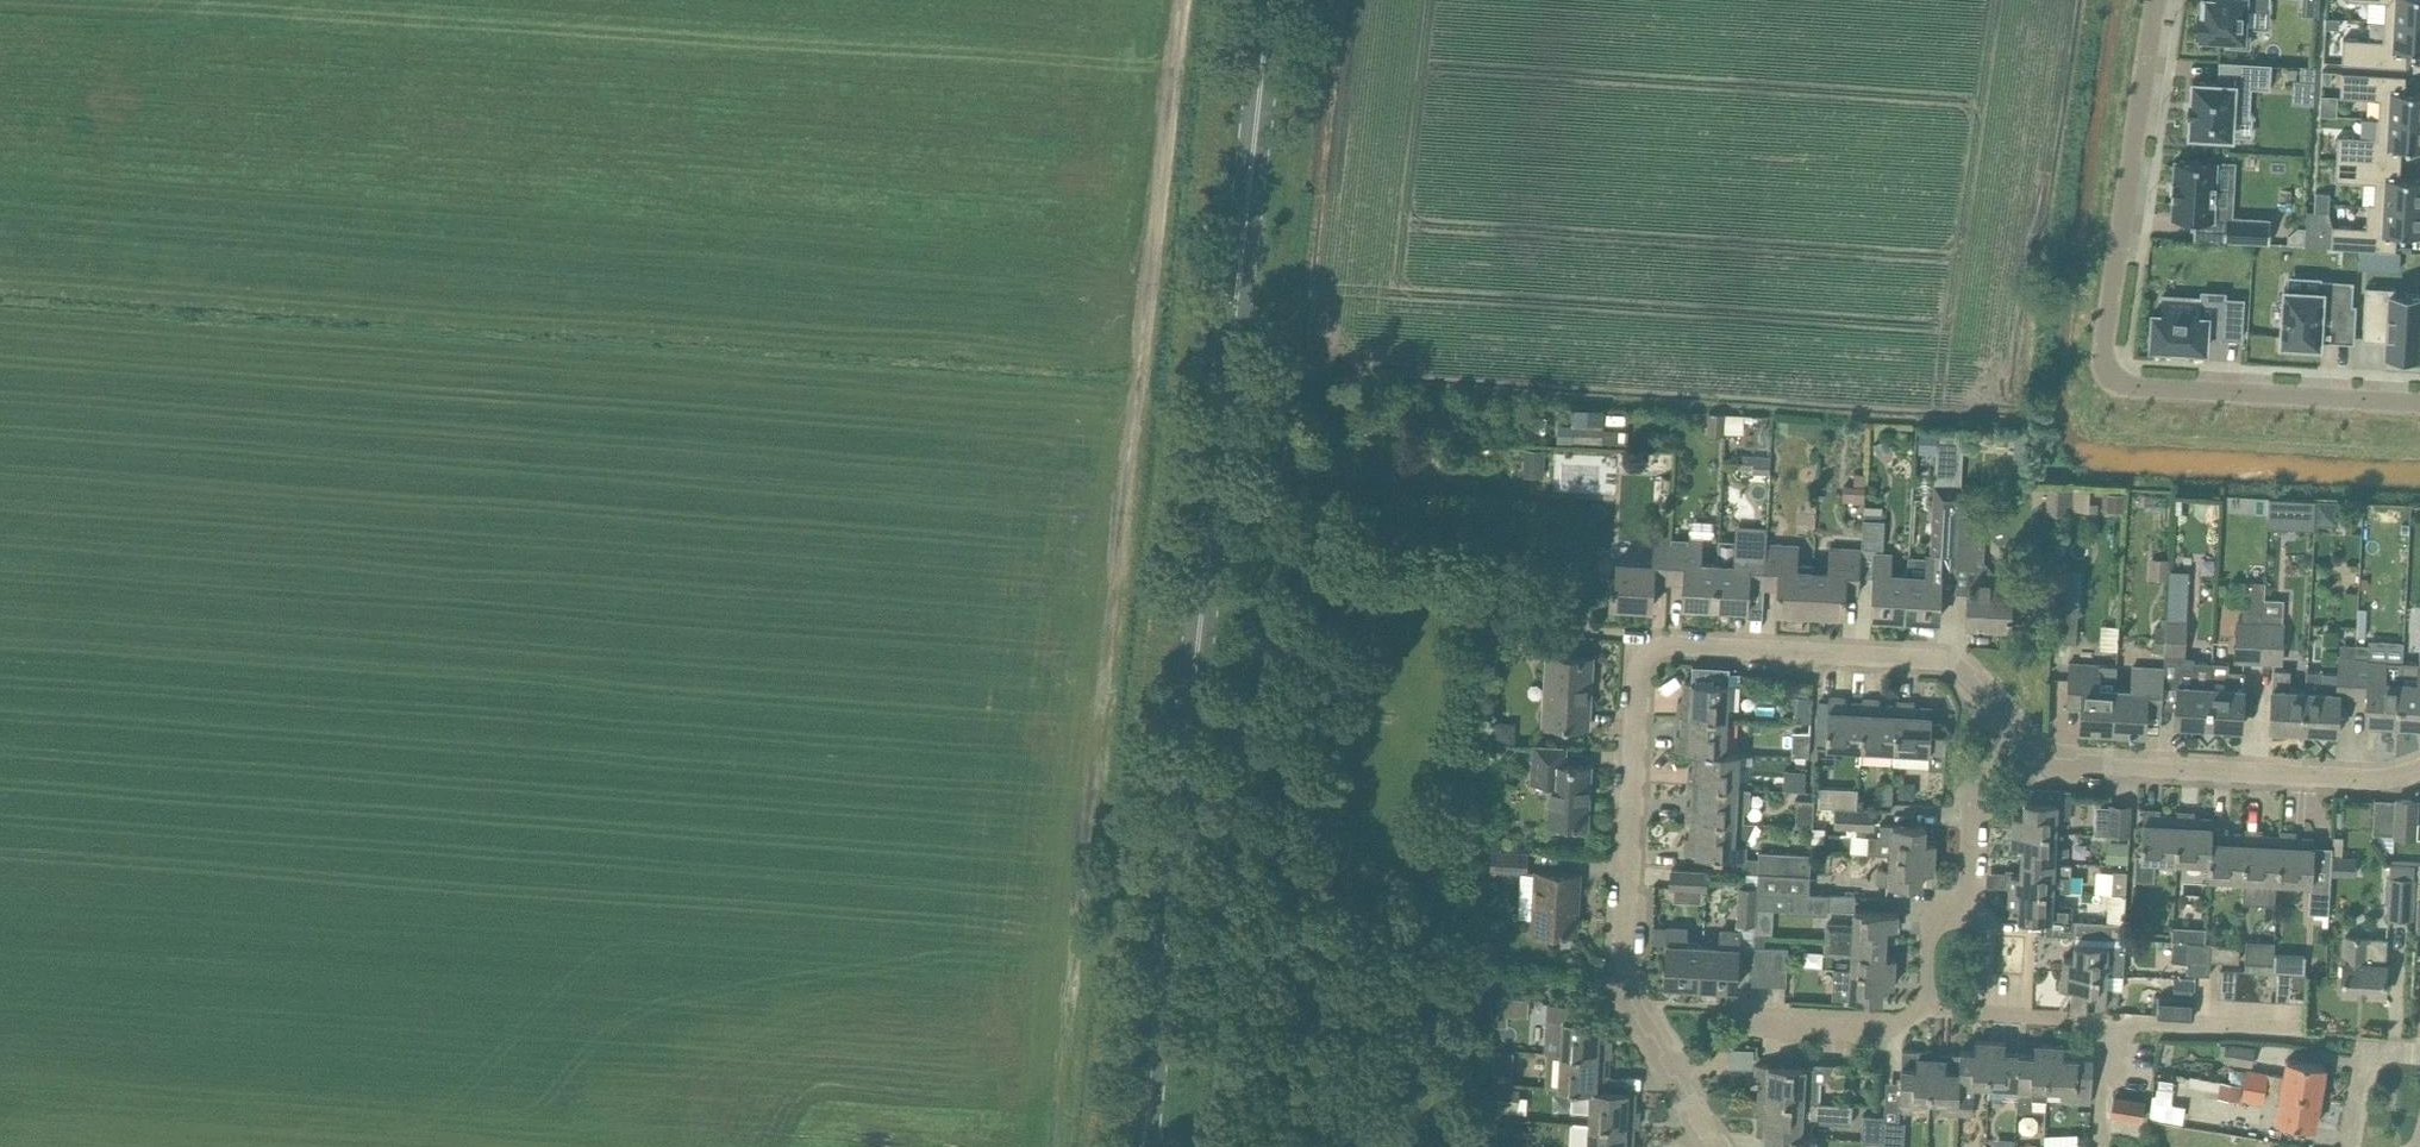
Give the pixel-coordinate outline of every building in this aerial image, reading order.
[(2199,33),(2201,33),(2201,35),(2231,37),(2231,44),(2250,45),(2251,25),(2246,25),(2247,5),(2258,6),(2258,5),(2270,5),(2271,0),(2203,0),(2203,9),(2200,9),(2199,33)] [(2386,1),(2384,20),(2419,23),(2419,0),(2368,0),(2386,1)] [(2326,17),(2325,27),(2340,28),(2340,18),(2326,17)] [(2340,18),(2340,35),(2376,36),(2377,19),(2340,18)] [(2342,62),(2406,66),(2407,50),(2419,51),(2419,23),(2384,20),(2383,40),(2344,37),(2342,62)] [(2191,115),(2190,134),(2232,137),(2233,114),(2248,115),(2250,92),(2245,92),(2245,87),(2270,88),(2271,63),(2219,60),(2218,77),(2220,77),(2220,82),(2193,81),(2192,101),(2189,101),(2189,114),(2191,115)] [(2315,79),(2316,66),(2301,65),(2300,78),(2315,79)] [(2341,96),(2380,99),(2379,118),(2419,120),(2419,92),(2405,91),(2406,75),(2342,71),(2341,96)] [(2335,106),(2321,105),(2320,115),(2334,115),(2335,106)] [(2337,159),(2401,163),(2401,155),(2402,147),(2419,148),(2419,120),(2379,118),(2378,137),(2338,135),(2337,159)] [(2173,179),(2172,195),(2174,196),(2174,200),(2173,214),(2172,214),(2172,216),(2215,218),(2215,217),(2214,217),(2217,163),(2218,161),(2175,159),(2175,160),(2176,160),(2176,161),(2175,179),(2173,179)] [(2336,179),(2375,182),(2374,199),(2374,203),(2368,203),(2368,204),(2419,207),(2419,179),(2400,177),(2400,172),(2401,163),(2337,159),(2336,179)] [(2316,191),(2315,201),(2330,202),(2330,192),(2316,191)] [(2315,201),(2315,210),(2329,211),(2330,202),(2315,201)] [(2332,246),(2365,248),(2382,249),(2395,250),(2397,234),(2419,235),(2419,207),(2368,204),(2367,227),(2333,225),(2332,246)] [(2270,242),(2271,217),(2270,217),(2270,219),(2227,216),(2226,216),(2225,240),(2270,242)] [(2289,235),(2289,244),(2307,245),(2308,228),(2299,227),(2289,235)] [(2362,248),(2361,267),(2381,268),(2382,249),(2365,248),(2362,248)] [(2356,309),(2350,308),(2351,286),(2321,284),(2321,293),(2284,291),(2281,346),(2300,347),(2300,351),(2316,352),(2316,348),(2320,348),(2321,330),(2336,330),(2336,341),(2355,342),(2356,309)] [(2363,338),(2388,339),(2387,352),(2419,354),(2419,341),(2419,294),(2396,293),(2397,287),(2375,286),(2366,286),(2366,291),(2363,338)] [(2201,298),(2162,296),(2161,313),(2153,312),(2152,346),(2171,347),(2171,349),(2186,350),(2186,347),(2206,348),(2207,332),(2224,332),(2224,335),(2243,336),(2245,300),(2226,299),(2225,316),(2200,315),(2201,298)] [(1605,425),(1605,409),(1572,408),(1571,428),(1573,428),(1572,442),(1603,444),(1605,425)] [(1707,433),(1725,434),(1726,412),(1708,411),(1707,433)] [(1962,482),(1963,430),(1936,429),(1935,482),(1962,482)] [(2017,431),(2016,455),(2027,456),(2028,432),(2017,431)] [(1892,448),(1886,437),(1874,443),(1879,454),(1892,448)] [(1657,467),(1644,450),(1622,467),(1635,483),(1657,467)] [(1754,456),(1731,454),(1730,468),(1753,469),(1754,456)] [(1867,473),(1855,472),(1854,484),(1844,483),(1843,499),(1864,501),(1867,473)] [(1449,496),(1449,484),(1425,483),(1425,495),(1449,496)] [(1960,494),(1961,485),(1935,484),(1933,535),(1932,551),(1946,552),(1951,564),(1957,564),(1960,494)] [(2048,485),(2046,510),(2067,512),(2069,486),(2048,485)] [(2109,493),(2108,512),(2124,512),(2125,494),(2109,493)] [(1960,494),(1957,564),(1976,565),(1975,575),(1970,575),(1969,593),(1969,601),(1967,625),(2010,627),(2012,603),(2012,589),(2013,572),(1996,572),(1984,559),(1978,559),(1980,525),(1986,520),(1987,509),(1981,503),(1981,495),(1960,494)] [(2291,522),(2314,523),(2315,500),(2292,499),(2291,522)] [(2340,501),(2315,500),(2314,523),(2339,524),(2340,501)] [(1862,547),(1883,548),(1886,520),(1883,519),(1883,507),(1865,506),(1862,547)] [(1654,580),(1667,581),(1670,536),(1655,535),(1654,561),(1618,559),(1616,582),(1612,582),(1611,605),(1652,607),(1654,580)] [(1715,606),(1717,562),(1701,561),(1702,538),(1670,536),(1667,581),(1685,582),(1684,604),(1715,606)] [(1766,542),(1719,539),(1718,562),(1717,562),(1715,606),(1748,608),(1749,586),(1763,587),(1766,542)] [(1778,610),(1809,611),(1812,568),(1797,568),(1799,544),(1766,542),(1763,587),(1764,587),(1765,580),(1779,581),(1778,610)] [(1812,568),(1809,611),(1845,613),(1846,584),(1859,585),(1858,592),(1860,592),(1863,547),(1831,546),(1830,569),(1812,568)] [(1876,553),(1874,591),(1873,615),(1906,617),(1908,574),(1890,573),(1891,554),(1876,553)] [(1939,618),(1941,595),(1943,557),(1909,555),(1908,574),(1906,617),(1939,618)] [(2169,593),(2168,598),(2188,599),(2190,568),(2171,567),(2169,593)] [(2284,599),(2263,598),(2262,621),(2260,661),(2281,662),(2284,622),(2282,622),(2284,599)] [(2063,606),(2054,606),(2052,634),(2061,634),(2063,606)] [(2061,634),(2061,641),(2077,642),(2079,607),(2063,606),(2061,634)] [(2165,652),(2165,656),(2184,657),(2184,656),(2185,632),(2187,617),(2167,615),(2167,619),(2167,626),(2165,652)] [(2358,617),(2357,636),(2365,637),(2366,618),(2358,617)] [(2237,659),(2260,661),(2262,621),(2239,620),(2239,630),(2237,659)] [(2156,625),(2154,651),(2165,652),(2167,626),(2156,625)] [(2008,645),(2026,646),(2027,635),(2009,633),(2008,645)] [(2418,682),(2401,681),(2398,722),(2419,723),(2419,645),(2418,682)] [(2342,648),(2342,657),(2338,657),(2338,671),(2323,670),(2323,671),(2308,670),(2307,685),(2306,685),(2304,729),(2337,731),(2339,695),(2352,695),(2355,649),(2342,648)] [(2398,722),(2401,681),(2385,680),(2386,660),(2363,658),(2363,649),(2355,649),(2352,695),(2368,696),(2366,720),(2398,722)] [(1593,656),(1569,655),(1548,654),(1544,724),(1588,727),(1593,656)] [(2184,656),(2184,657),(2183,668),(2179,667),(2176,722),(2207,724),(2210,662),(2195,661),(2195,657),(2184,656)] [(2081,729),(2113,731),(2115,686),(2099,685),(2101,664),(2069,662),(2067,706),(2068,706),(2068,700),(2082,701),(2081,729)] [(2210,662),(2207,724),(2242,726),(2245,671),(2229,670),(2230,663),(2210,662)] [(2160,711),(2161,711),(2164,668),(2133,666),(2132,687),(2115,686),(2113,731),(2145,732),(2146,704),(2160,705),(2160,711)] [(2271,727),(2304,729),(2306,685),(2290,684),(2291,669),(2274,668),(2272,704),(2271,727)] [(1679,699),(1678,716),(1683,716),(1727,719),(1728,706),(1739,707),(1740,684),(1729,684),(1729,683),(1685,681),(1684,699),(1679,699)] [(1796,682),(1795,696),(1810,697),(1810,683),(1796,682)] [(1819,698),(1816,745),(1860,748),(1862,703),(1846,703),(1846,698),(1829,697),(1829,699),(1819,698)] [(1860,748),(1894,750),(1897,705),(1880,704),(1880,699),(1863,699),(1863,704),(1862,703),(1860,748)] [(1894,750),(1922,751),(1930,751),(1929,768),(1945,769),(1947,724),(1932,723),(1933,707),(1914,706),(1915,701),(1897,700),(1897,705),(1894,750)] [(1695,751),(1695,749),(1726,751),(1727,719),(1683,716),(1682,733),(1677,733),(1676,750),(1695,751)] [(1497,721),(1495,741),(1515,742),(1516,722),(1497,721)] [(1811,732),(1794,731),(1793,755),(1810,756),(1811,732)] [(1588,824),(1591,765),(1565,764),(1566,745),(1533,743),(1531,781),(1552,783),(1550,822),(1588,824)] [(1688,785),(1693,785),(1738,787),(1740,751),(1726,751),(1695,749),(1695,751),(1694,768),(1689,768),(1688,785)] [(1894,799),(1893,779),(1876,780),(1877,800),(1894,799)] [(1687,818),(1687,819),(1691,819),(1736,821),(1737,810),(1745,810),(1750,810),(1751,788),(1738,787),(1693,785),(1692,803),(1687,802),(1687,818)] [(2071,790),(2030,788),(2029,800),(2025,800),(2024,815),(2014,814),(2013,829),(2058,831),(2059,817),(2069,818),(2071,790)] [(1811,825),(1813,798),(1796,797),(1794,824),(1811,825)] [(2394,837),(2395,837),(2415,838),(2417,800),(2396,799),(2394,837)] [(1834,824),(1871,826),(1873,808),(1835,805),(1834,824)] [(2129,835),(2130,830),(2131,806),(2110,805),(2109,834),(2129,835)] [(2144,809),(2143,833),(2141,854),(2136,854),(2135,879),(2154,880),(2156,859),(2175,860),(2178,811),(2178,816),(2160,815),(2161,810),(2144,809)] [(2195,812),(2178,811),(2175,860),(2209,862),(2211,818),(2195,817),(2195,812)] [(2209,876),(2243,878),(2245,834),(2228,833),(2228,828),(2213,827),(2213,818),(2211,818),(2209,862),(2210,862),(2209,876)] [(1686,837),(1685,853),(1709,855),(1734,856),(1748,857),(1748,843),(1735,843),(1736,821),(1691,819),(1690,837),(1686,837)] [(1868,852),(1890,853),(1890,854),(1935,856),(1936,841),(1925,841),(1926,825),(1902,824),(1880,823),(1880,835),(1869,835),(1868,852)] [(2022,859),(2072,862),(2072,861),(2068,861),(2068,846),(2057,846),(2058,831),(2013,829),(2012,844),(2023,844),(2022,859)] [(2245,834),(2243,878),(2245,878),(2244,901),(2276,903),(2277,880),(2279,836),(2262,836),(2263,831),(2246,829),(2246,834),(2245,834)] [(2279,836),(2277,880),(2312,882),(2311,896),(2330,897),(2331,874),(2332,854),(2333,846),(2315,845),(2315,838),(2297,837),(2297,832),(2280,831),(2280,836),(2279,836)] [(2106,860),(2129,861),(2130,837),(2107,836),(2106,860)] [(1525,852),(1491,850),(1490,869),(1524,871),(1525,852)] [(1760,857),(1759,871),(1808,874),(1809,853),(1760,851),(1760,857)] [(1877,883),(1899,884),(1923,885),(1923,870),(1934,871),(1935,856),(1890,854),(1889,868),(1878,868),(1877,883)] [(2010,888),(2055,891),(2055,889),(2071,890),(2072,862),(2022,859),(2021,873),(2011,872),(2010,888)] [(2414,918),(2416,878),(2415,878),(2415,865),(2390,864),(2390,876),(2388,917),(2414,918)] [(1706,871),(1696,870),(1672,869),(1671,887),(1705,889),(1706,871)] [(2113,892),(2126,893),(2128,870),(2114,869),(2113,892)] [(1755,906),(1756,890),(1757,871),(1733,870),(1732,878),(1736,887),(1739,887),(1737,920),(1754,921),(1755,906)] [(1577,932),(1580,873),(1536,871),(1533,930),(1577,932)] [(1759,871),(1757,871),(1756,890),(1807,893),(1808,874),(1759,871)] [(2071,921),(2072,905),(2055,904),(2055,891),(2010,888),(2009,902),(2019,903),(2019,918),(2071,921)] [(1755,906),(1785,908),(1785,910),(1826,912),(1827,894),(1807,893),(1756,890),(1755,906)] [(2109,892),(2108,922),(2125,923),(2126,893),(2113,892),(2109,892)] [(1826,937),(1886,941),(1887,927),(1898,927),(1898,912),(1856,910),(1855,925),(1827,923),(1826,937)] [(1756,920),(1755,933),(1770,934),(1771,921),(1756,920)] [(2075,935),(2124,938),(2125,923),(2108,922),(2076,920),(2075,935)] [(2173,925),(2172,940),(2173,941),(2186,941),(2189,941),(2206,942),(2206,927),(2173,925)] [(1700,986),(1702,942),(1686,941),(1687,927),(1669,926),(1666,984),(1700,986)] [(1736,987),(1738,964),(1740,930),(1722,929),(1721,944),(1702,942),(1700,986),(1736,987)] [(2385,994),(2386,970),(2386,963),(2387,938),(2367,937),(2346,935),(2344,961),(2342,992),(2385,994)] [(1885,955),(1886,941),(1826,937),(1825,953),(1853,954),(1852,969),(1895,971),(1896,956),(1885,955)] [(1488,944),(1487,950),(1492,955),(1499,955),(1503,950),(1503,944),(1499,939),(1492,939),(1488,944)] [(2250,962),(2273,963),(2273,956),(2274,941),(2247,940),(2246,961),(2250,962)] [(2211,967),(2211,960),(2212,943),(2206,942),(2189,941),(2186,941),(2173,941),(2172,961),(2188,962),(2188,973),(2210,974),(2211,967)] [(2063,970),(2124,973),(2125,945),(2075,942),(2074,957),(2064,956),(2063,970)] [(2239,961),(2240,944),(2212,943),(2211,960),(2239,961)] [(1767,983),(1769,946),(1753,945),(1751,982),(1767,983)] [(1769,946),(1767,983),(1784,984),(1786,947),(1769,946)] [(2145,947),(2144,962),(2171,963),(2172,949),(2145,947)] [(2273,963),(2273,971),(2277,971),(2289,972),(2291,972),(2305,973),(2306,957),(2273,956),(2273,963)] [(1835,968),(1834,997),(1883,1000),(1884,985),(1894,986),(1895,971),(1852,969),(1835,968)] [(2219,996),(2234,997),(2235,969),(2220,968),(2219,996)] [(2234,997),(2248,998),(2249,970),(2235,969),(2234,997)] [(2117,1004),(2118,988),(2123,989),(2124,973),(2063,970),(2062,986),(2073,987),(2072,1002),(2117,1004)] [(2249,970),(2248,998),(2262,999),(2263,970),(2250,970),(2249,970)] [(2263,970),(2262,999),(2275,1000),(2277,971),(2273,971),(2263,970)] [(2277,971),(2275,1000),(2290,1000),(2291,972),(2289,972),(2277,971)] [(2291,972),(2290,1000),(2304,1001),(2306,973),(2305,973),(2291,972)] [(2193,978),(2174,978),(2174,994),(2192,995),(2193,978)] [(1499,997),(1498,1013),(1527,1014),(1528,1013),(1528,998),(1511,997),(1499,997)] [(2159,997),(2158,1016),(2193,1018),(2194,999),(2159,997)] [(1546,1041),(1546,1054),(1548,1054),(1606,1057),(1606,1056),(1611,1056),(1612,1040),(1607,1039),(1608,1021),(1600,1020),(1580,1019),(1581,1004),(1549,1002),(1548,1017),(1546,1041)] [(1960,1053),(1958,1095),(1974,1096),(1975,1083),(1989,1084),(1991,1041),(1976,1040),(1976,1050),(1961,1050),(1960,1053)] [(1991,1041),(1989,1084),(1990,1097),(2003,1097),(2018,1098),(2020,1053),(2006,1052),(2006,1042),(1991,1041)] [(2032,1110),(2032,1099),(2033,1087),(2047,1087),(2050,1044),(2035,1043),(2034,1054),(2020,1053),(2018,1098),(2018,1110),(2032,1110)] [(2050,1044),(2047,1087),(2062,1088),(2061,1101),(2080,1102),(2080,1089),(2092,1090),(2093,1057),(2064,1055),(2065,1045),(2050,1044)] [(2252,1064),(2255,1047),(2226,1044),(2224,1060),(2252,1064)] [(1727,1066),(1755,1064),(1754,1046),(1726,1047),(1727,1066)] [(1493,1081),(1512,1082),(1513,1049),(1494,1049),(1493,1081)] [(1915,1099),(1930,1100),(1932,1056),(1919,1056),(1919,1050),(1902,1049),(1899,1111),(1915,1112),(1915,1099)] [(1932,1056),(1930,1100),(1944,1101),(1943,1113),(1957,1114),(1958,1095),(1960,1053),(1946,1052),(1946,1057),(1932,1056)] [(1609,1090),(1609,1089),(1610,1074),(1605,1073),(1606,1057),(1548,1054),(1546,1087),(1558,1087),(1576,1088),(1609,1090)] [(2266,1087),(2282,1090),(2320,1096),(2325,1065),(2288,1058),(2285,1075),(2247,1069),(2244,1083),(2266,1087)] [(1760,1080),(1759,1097),(1808,1101),(1818,1101),(1819,1067),(1757,1063),(1755,1080),(1760,1080)] [(2222,1080),(2219,1096),(2240,1099),(2243,1083),(2222,1080)] [(2244,1083),(2242,1097),(2263,1101),(2266,1087),(2244,1083)] [(1496,1087),(1494,1111),(1518,1113),(1520,1089),(1496,1087)] [(2157,1087),(2153,1118),(2182,1123),(2185,1105),(2172,1103),(2174,1090),(2159,1087),(2157,1087)] [(1636,1091),(1609,1089),(1609,1090),(1576,1088),(1575,1109),(1589,1110),(1589,1123),(1634,1126),(1639,1126),(1640,1110),(1635,1109),(1636,1091)] [(2315,1127),(2320,1096),(2282,1090),(2277,1121),(2315,1127)] [(2146,1101),(2114,1096),(2111,1114),(2143,1119),(2146,1101)] [(1767,1133),(1812,1136),(1812,1120),(1852,1122),(1854,1103),(1818,1101),(1808,1101),(1759,1097),(1754,1097),(1754,1114),(1758,1114),(1757,1133),(1767,1134),(1767,1133)] [(1861,1138),(1883,1139),(1884,1119),(1884,1115),(1863,1114),(1861,1138)] [(2038,1128),(2039,1119),(2034,1114),(2025,1114),(2020,1119),(2020,1128),(2025,1132),(2034,1132),(2038,1128)] [(1905,1120),(1884,1119),(1883,1139),(1882,1146),(1904,1146),(1905,1120)] [(1634,1126),(1589,1123),(1574,1122),(1573,1143),(1588,1144),(1587,1146),(1638,1146),(1638,1144),(1633,1143),(1634,1126)] [(2259,1135),(2222,1128),(2219,1146),(2256,1146),(2259,1135)] [(1816,1136),(1812,1136),(1767,1133),(1767,1134),(1766,1146),(1815,1146),(1816,1136)]
